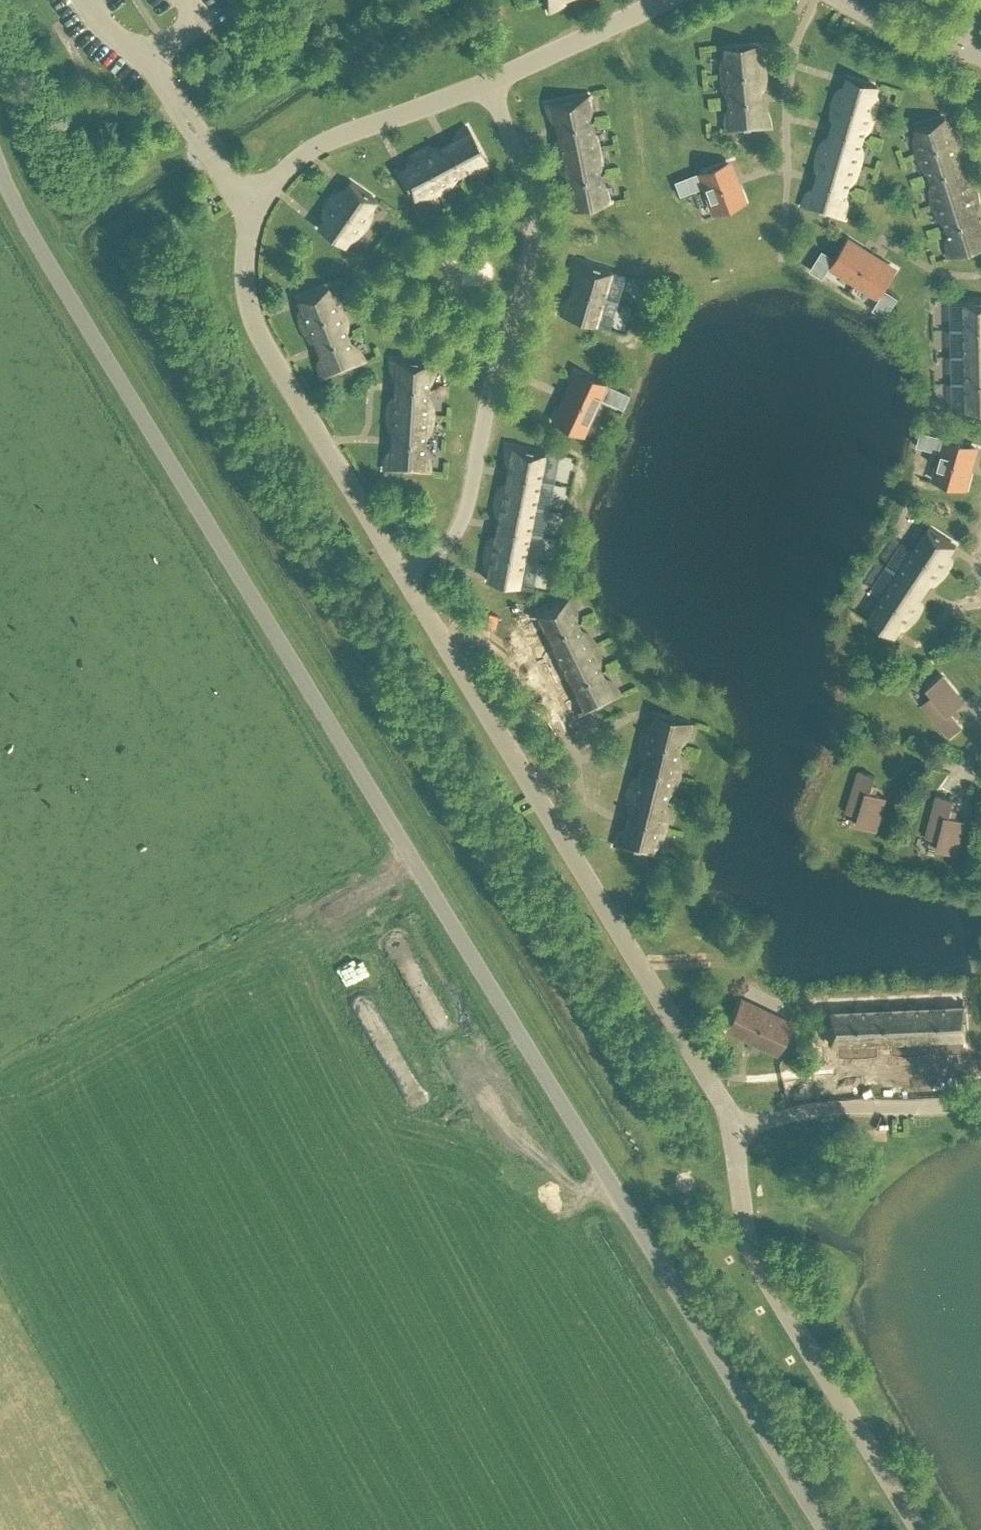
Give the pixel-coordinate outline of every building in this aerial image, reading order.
[(548,9),(553,6),(557,4),(561,2),(560,0),(545,0),(548,9)] [(754,59),(759,58),(760,54),(761,50),(761,45),(761,44),(716,48),(716,49),(724,48),(726,74),(718,74),(718,76),(726,75),(728,100),(721,101),(721,102),(728,102),(730,128),(760,126),(759,112),(764,111),(765,108),(765,105),(765,101),(765,98),(765,94),(764,91),(763,88),(762,84),(757,85),(756,72),(760,72),(760,71),(756,71),(754,59)] [(811,189),(811,192),(816,194),(812,207),(841,216),(848,190),(856,192),(856,191),(849,189),(856,164),(863,167),(864,165),(857,163),(864,139),(871,141),(871,140),(864,138),(872,113),(879,116),(879,114),(872,112),(880,88),(887,90),(887,89),(844,76),(844,77),(843,81),(843,86),(842,90),(847,91),(843,103),(839,102),(839,103),(843,105),(839,117),(835,115),(833,118),(831,121),(830,124),(829,127),(828,131),(827,134),(827,138),(827,141),(832,142),(828,154),(824,153),(823,154),(828,156),(824,168),(819,166),(817,169),(816,172),(814,175),(813,178),(812,182),(812,185),(811,189)] [(567,205),(568,209),(568,211),(612,202),(612,201),(604,202),(599,177),(607,176),(606,174),(599,176),(594,151),(601,149),(601,148),(594,150),(589,125),(596,123),(596,122),(589,123),(584,99),(591,97),(591,96),(547,105),(547,106),(548,110),(550,114),(552,118),(557,117),(559,129),(555,130),(555,131),(559,131),(562,143),(557,144),(557,147),(557,151),(557,154),(558,158),(558,161),(560,164),(561,167),(563,170),(567,169),(570,182),(566,183),(566,184),(570,183),(573,195),(568,196),(567,201),(567,205)] [(962,156),(962,153),(961,149),(961,146),(960,142),(959,139),(957,136),(956,133),(954,130),(949,132),(945,118),(916,127),(924,153),(917,155),(917,156),(925,154),(932,178),(925,181),(925,182),(933,180),(940,204),(933,206),(933,207),(941,205),(948,229),(941,231),(941,233),(949,230),(956,255),(949,257),(949,258),(980,248),(980,233),(977,221),(980,220),(980,219),(977,220),(973,208),(978,207),(978,203),(977,200),(977,197),(976,193),(975,190),(973,187),(972,184),(970,181),(965,183),(961,171),(965,169),(965,168),(961,169),(957,157),(962,156)] [(402,162),(398,163),(397,164),(417,204),(418,203),(415,197),(438,185),(441,192),(442,191),(439,185),(461,173),(465,180),(466,179),(463,172),(487,160),(473,133),(460,140),(458,135),(455,136),(451,137),(448,138),(445,139),(442,141),(439,143),(436,145),(434,148),(436,152),(425,158),(423,154),(422,155),(424,159),(413,164),(411,160),(406,161),(402,162)] [(699,173),(714,212),(742,202),(727,162),(699,173)] [(328,199),(325,205),(322,212),(326,214),(318,226),(342,243),(358,222),(364,226),(365,225),(359,221),(375,199),(351,181),(342,193),(338,190),(333,194),(328,199)] [(833,267),(879,296),(895,271),(848,242),(833,267)] [(576,261),(576,262),(575,267),(574,271),(574,276),(579,277),(576,289),(571,288),(571,289),(575,290),(572,302),(567,301),(565,304),(562,308),(561,312),(560,314),(603,327),(604,325),(597,323),(604,299),(611,301),(611,300),(604,298),(612,273),(619,275),(619,274),(576,261)] [(305,310),(300,312),(300,314),(301,317),(301,320),(302,324),(303,327),(305,329),(306,332),(308,335),(310,337),(315,336),(319,347),(315,349),(316,350),(320,349),(324,360),(320,362),(320,366),(321,371),(322,375),(322,376),(364,360),(364,359),(357,361),(348,338),(355,335),(354,334),(347,337),(338,313),(345,310),(344,309),(338,312),(328,287),(300,297),(305,310)] [(966,302),(967,328),(959,328),(959,330),(967,330),(968,382),(960,382),(960,383),(968,383),(968,410),(980,409),(980,301),(966,302)] [(393,455),(388,455),(387,459),(386,463),(385,468),(385,469),(430,471),(430,470),(423,469),(424,444),(431,444),(431,443),(424,443),(425,417),(432,418),(433,416),(425,416),(426,391),(434,391),(434,390),(426,389),(428,364),(435,364),(435,363),(390,361),(390,362),(390,367),(391,371),(392,375),(397,375),(396,388),(392,388),(392,389),(396,389),(396,402),(391,401),(390,405),(389,408),(388,411),(388,415),(388,418),(388,422),(389,425),(390,429),(394,429),(394,441),(390,441),(390,442),(394,443),(393,455)] [(577,372),(555,421),(582,434),(604,384),(577,372)] [(964,487),(975,446),(946,439),(935,480),(964,487)] [(507,456),(507,461),(512,462),(510,474),(506,473),(505,474),(510,475),(507,487),(502,486),(501,489),(499,493),(498,496),(497,499),(497,503),(497,506),(497,510),(497,513),(502,514),(500,526),(495,525),(495,527),(499,528),(497,540),(492,539),(490,542),(489,545),(488,548),(487,552),(487,555),(486,559),(486,562),(487,566),(492,566),(489,580),(526,587),(526,586),(519,585),(524,560),(531,561),(531,560),(524,558),(529,533),(536,535),(536,534),(529,532),(534,507),(541,509),(541,507),(534,506),(539,481),(546,482),(547,481),(539,480),(544,453),(508,446),(507,447),(507,452),(507,456)] [(949,562),(950,559),(946,556),(954,545),(929,528),(914,550),(908,546),(907,547),(913,552),(899,573),(893,569),(893,570),(899,574),(885,595),(878,591),(878,592),(884,596),(869,618),(894,635),(902,623),(906,626),(908,624),(911,622),(913,619),(915,616),(917,613),(919,610),(920,607),(921,604),(917,601),(924,590),(927,593),(928,592),(924,589),(931,579),(935,582),(938,579),(941,577),(943,575),(945,572),(947,569),(948,566),(949,562)] [(578,708),(579,712),(580,713),(620,694),(620,692),(613,696),(602,673),(608,670),(608,668),(601,672),(590,649),(597,646),(596,644),(589,648),(578,625),(585,622),(584,620),(578,624),(566,601),(573,598),(572,596),(532,616),(533,617),(535,621),(538,625),(541,628),(545,626),(551,637),(547,639),(547,640),(551,638),(557,649),(552,651),(553,655),(554,658),(555,662),(556,665),(558,668),(560,671),(562,673),(564,676),(569,674),(574,685),(570,687),(571,688),(575,686),(580,697),(576,699),(577,704),(578,708)] [(943,675),(927,688),(932,695),(919,706),(920,707),(924,704),(950,736),(963,725),(952,712),(965,701),(964,700),(963,701),(943,676),(944,676),(943,675)] [(622,827),(622,830),(627,832),(623,845),(660,854),(660,853),(653,851),(659,827),(666,828),(667,827),(660,825),(666,801),(673,803),(673,801),(666,799),(672,775),(680,777),(680,775),(673,774),(679,749),(686,751),(686,749),(679,748),(686,722),(650,713),(649,714),(649,718),(648,723),(649,727),(653,728),(650,740),(646,739),(646,740),(650,742),(647,754),(642,752),(640,755),(639,758),(637,762),(636,765),(636,768),(635,772),(635,775),(635,779),(640,780),(637,792),(633,791),(632,792),(637,793),(634,805),(629,804),(627,807),(626,810),(624,813),(623,817),(623,820),(622,824),(622,827)] [(847,810),(842,809),(842,810),(859,815),(856,824),(876,830),(877,829),(875,829),(885,798),(886,798),(887,797),(871,792),(876,775),(859,770),(847,810)] [(927,836),(922,834),(922,836),(939,840),(937,849),(957,854),(957,853),(956,852),(964,822),(966,822),(966,821),(950,816),(954,799),(938,795),(927,836)] [(950,1036),(951,1041),(955,1042),(959,1042),(964,1043),(965,1043),(963,998),(962,998),(962,1005),(937,1007),(936,999),(935,999),(935,1007),(910,1008),(910,1000),(908,1000),(909,1008),(883,1009),(883,1002),(882,1002),(882,1009),(857,1010),(856,1003),(855,1003),(855,1010),(828,1012),(830,1042),(844,1041),(844,1046),(847,1047),(851,1047),(854,1048),(858,1048),(861,1047),(865,1047),(868,1046),(871,1045),(871,1040),(883,1039),(883,1043),(885,1043),(885,1039),(897,1038),(897,1043),(901,1044),(904,1045),(908,1045),(911,1045),(914,1045),(918,1044),(921,1043),(924,1042),(924,1037),(937,1037),(937,1041),(938,1041),(938,1036),(950,1036)] [(728,1028),(778,1052),(790,1025),(741,1001),(728,1028)]
